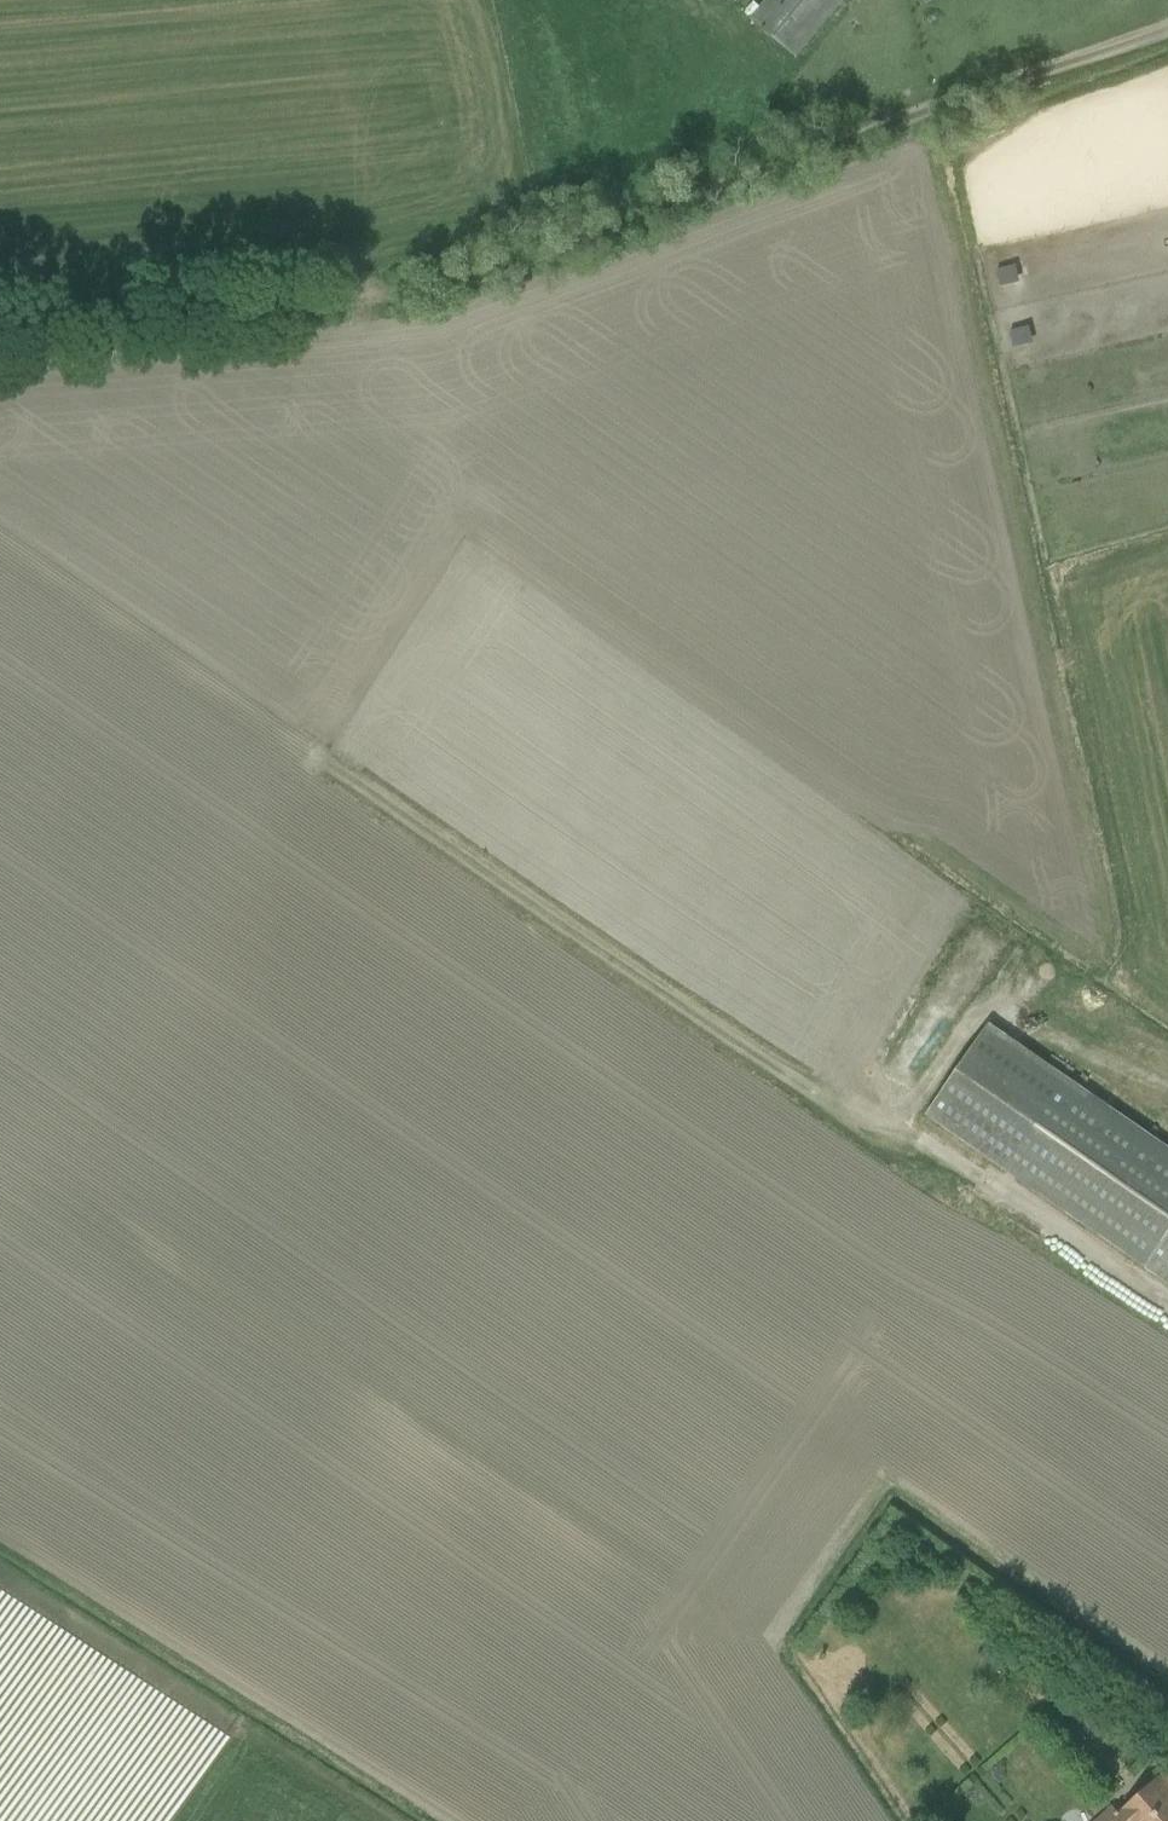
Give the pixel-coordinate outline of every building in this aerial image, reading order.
[(796,59),(845,0),(766,0),(750,20),(796,59)] [(997,272),(1001,288),(1021,283),(1017,267),(997,272)] [(1031,327),(1011,331),(1015,348),(1035,344),(1031,327)] [(925,1118),(1167,1286),(1167,1150),(989,1025),(925,1118)] [(12,1820),(226,1820),(258,1765),(162,1712),(166,1704),(98,1666),(12,1820)] [(1095,1820),(1167,1820),(1167,1768),(1117,1812),(1112,1806),(1095,1820)]
